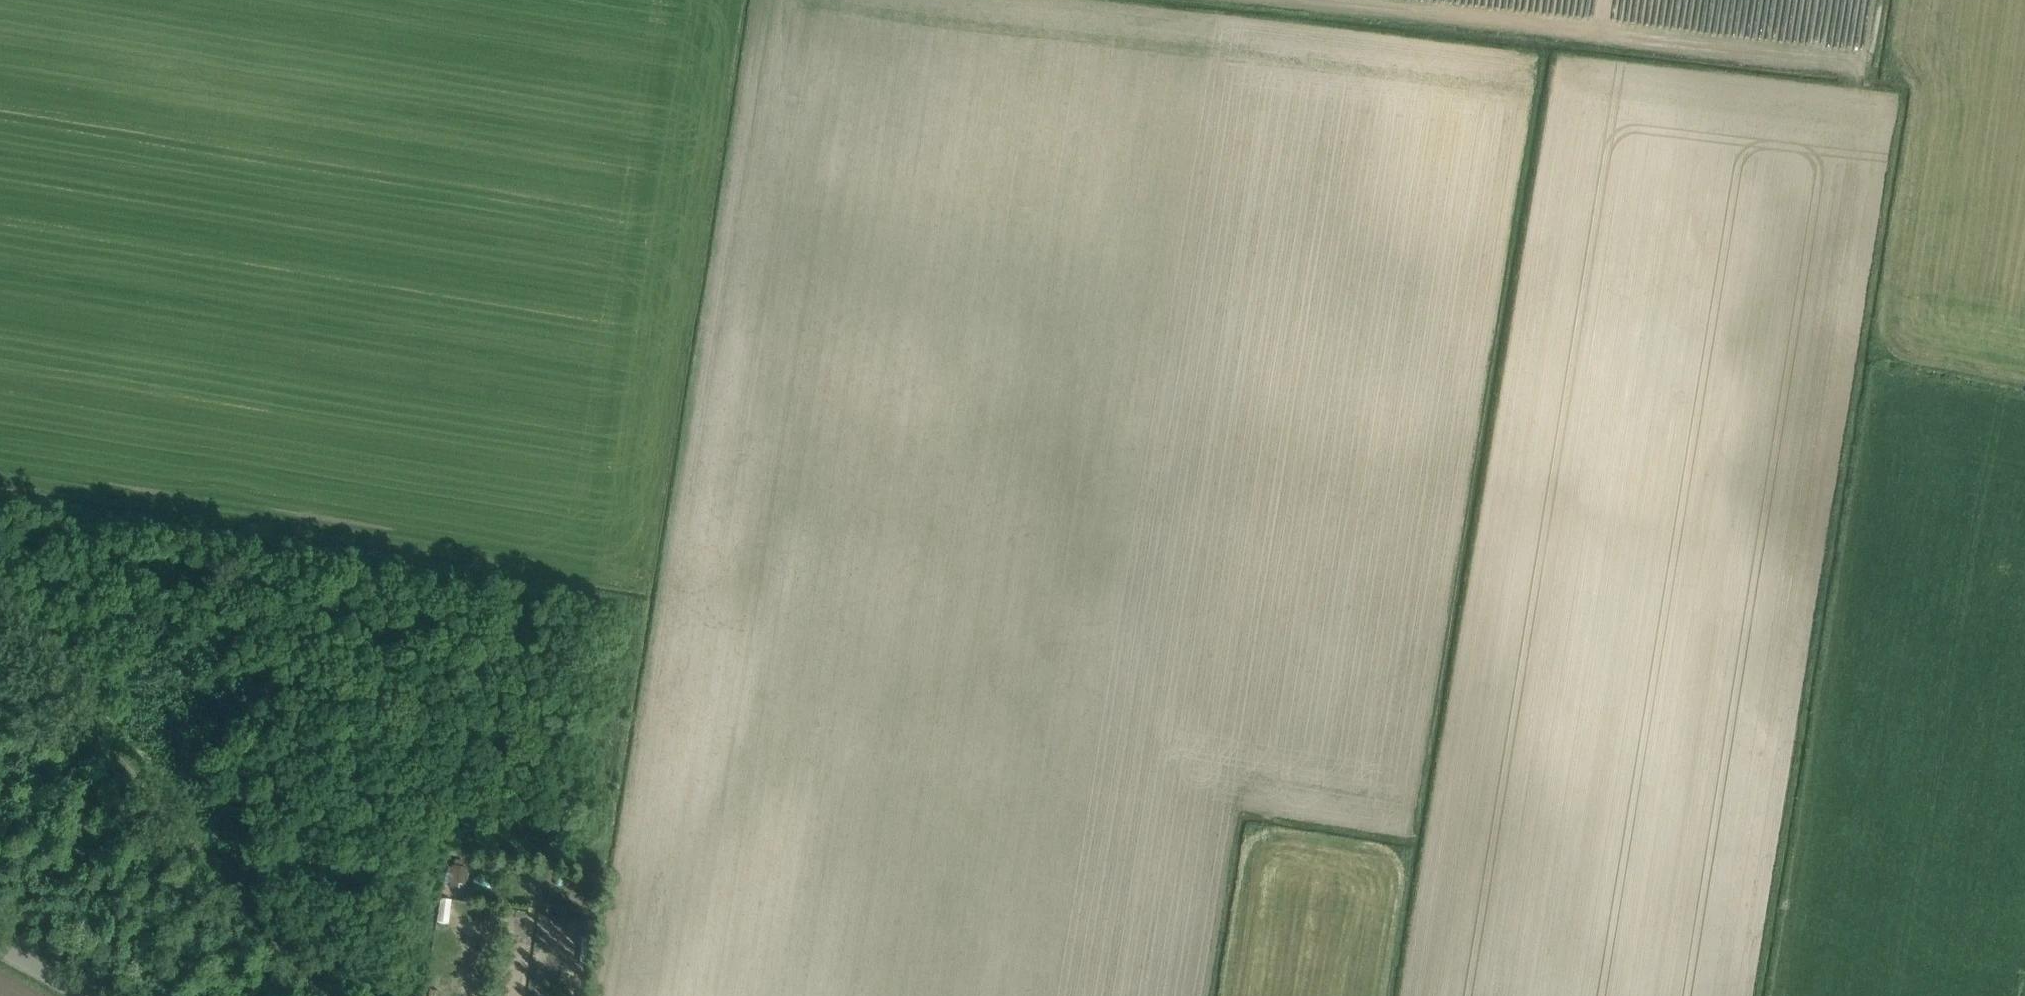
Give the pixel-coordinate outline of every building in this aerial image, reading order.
[(467,867),(459,867),(457,889),(465,890),(467,867)]
